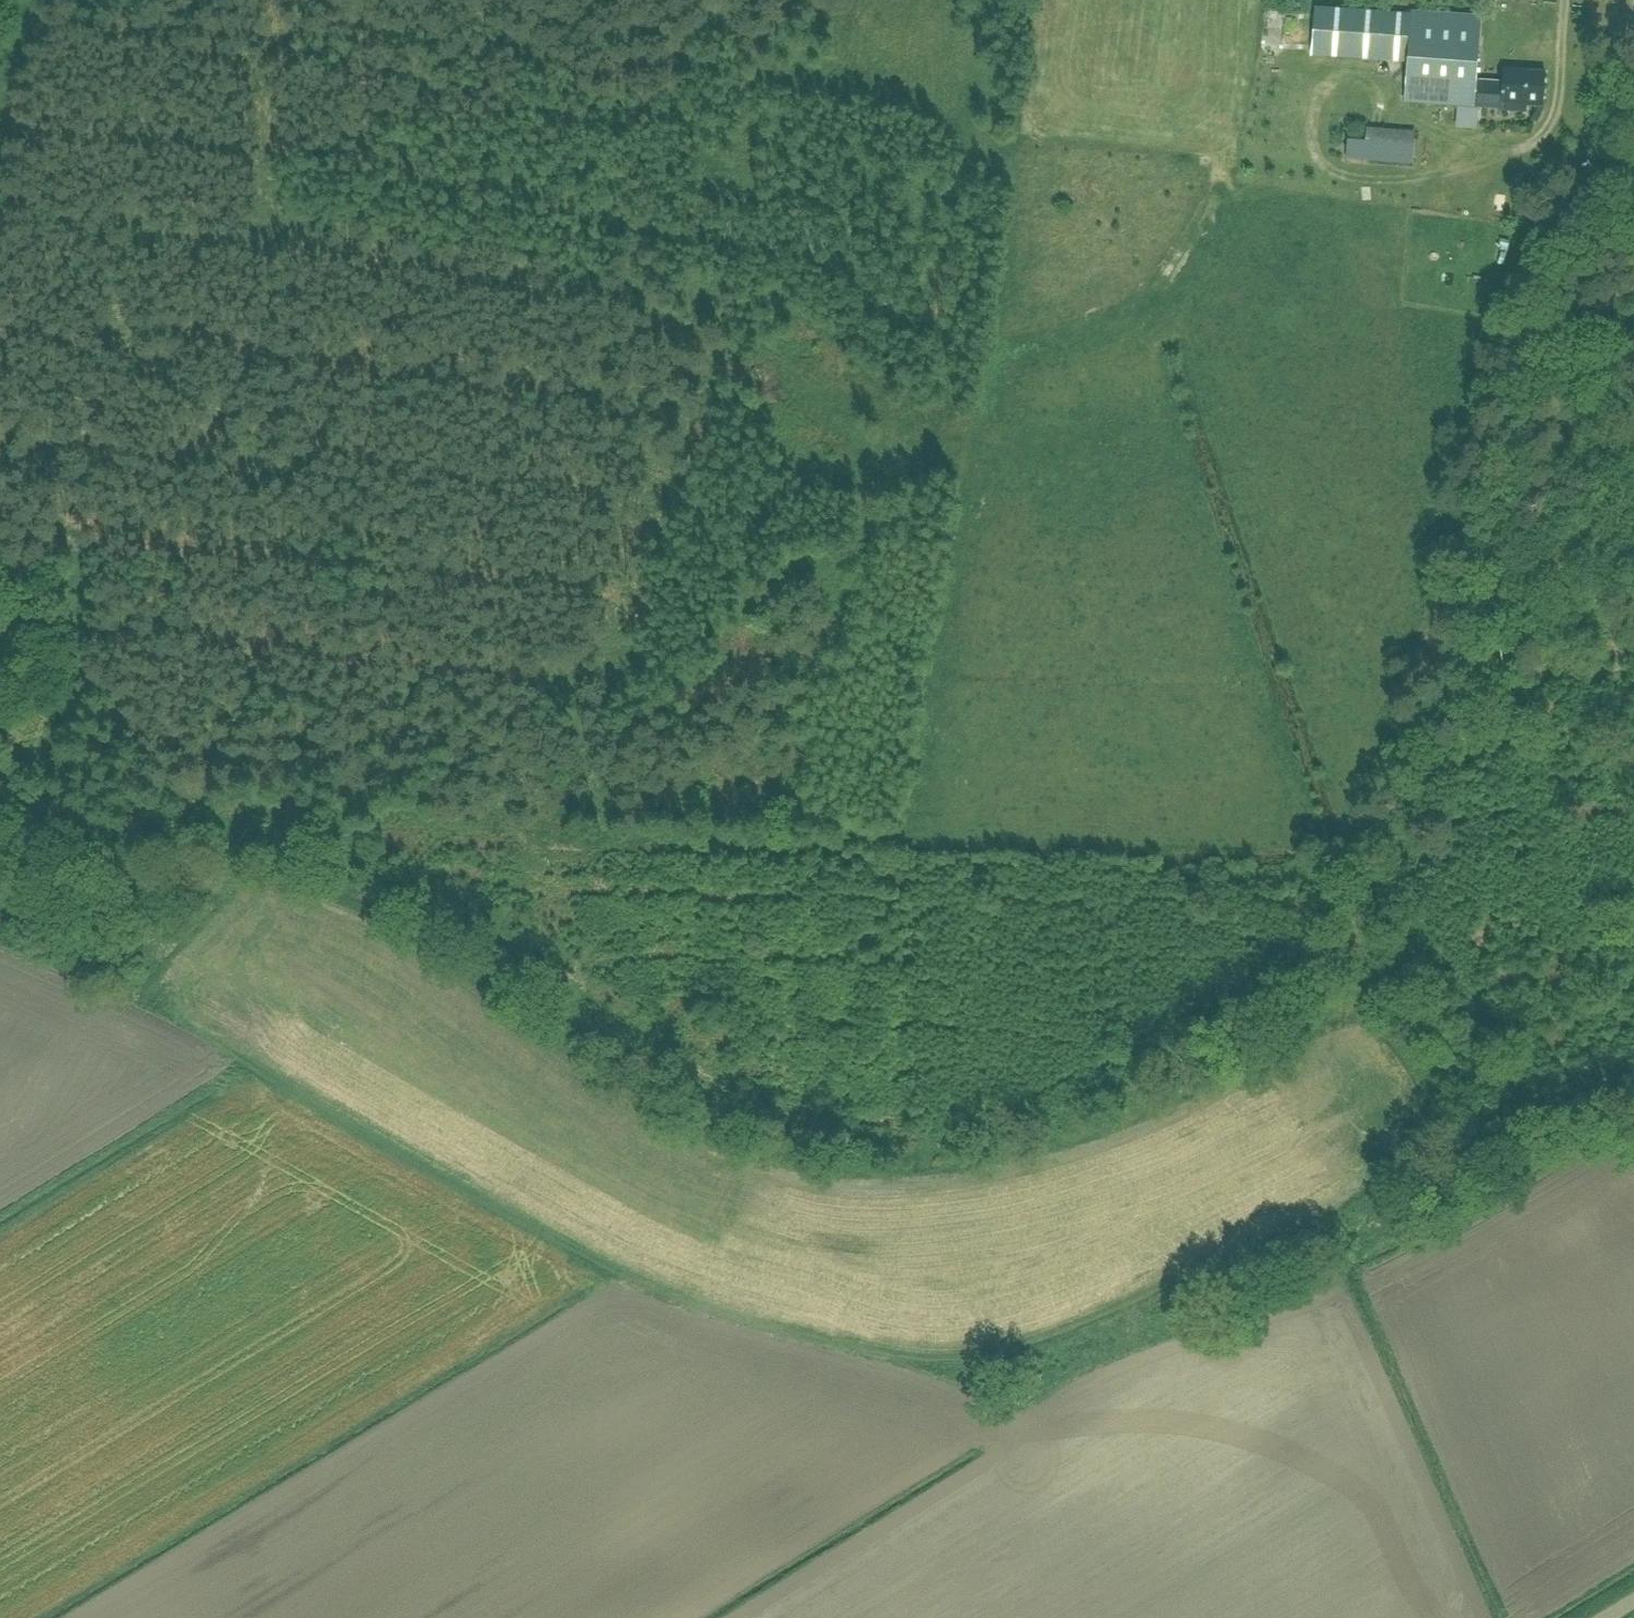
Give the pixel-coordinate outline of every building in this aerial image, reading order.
[(1543,106),(1545,73),(1504,70),(1503,70),(1502,83),(1477,82),(1482,16),(1405,11),(1405,15),(1409,16),(1404,101),(1502,108),(1501,111),(1528,113),(1528,105),(1543,106)] [(1290,28),(1269,28),(1269,46),(1290,47),(1290,28)] [(1412,164),(1415,134),(1366,130),(1365,143),(1348,141),(1346,159),(1412,164)]
